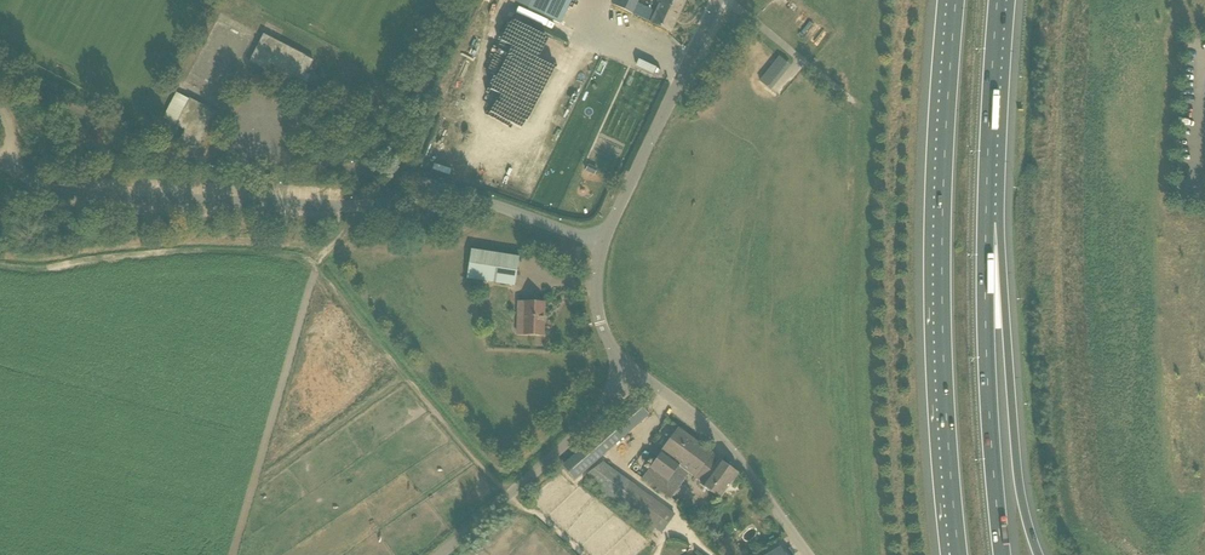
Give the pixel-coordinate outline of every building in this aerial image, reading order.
[(529,9),(561,24),(572,0),(533,0),(529,9)] [(685,0),(660,0),(659,2),(661,3),(657,12),(637,3),(639,0),(614,0),(612,4),(632,14),(632,13),(652,22),(652,23),(670,32),(685,0)] [(250,62),(294,85),(299,88),(314,61),(264,36),(250,62)] [(778,56),(759,81),(772,90),(791,65),(778,56)] [(185,130),(178,143),(196,152),(216,113),(190,99),(176,125),(185,130)] [(515,286),(519,257),(471,250),(467,279),(515,286)] [(518,324),(524,325),(523,335),(543,335),(544,303),(519,302),(518,324)] [(574,481),(628,434),(615,419),(562,466),(574,481)] [(689,472),(694,477),(712,453),(678,429),(642,478),(670,498),(689,472)] [(738,473),(720,460),(712,453),(694,477),(703,483),(701,485),(720,499),(738,473)] [(661,533),(674,514),(602,462),(588,473),(598,488),(661,533)] [(782,547),(767,554),(786,554),(782,547)]
